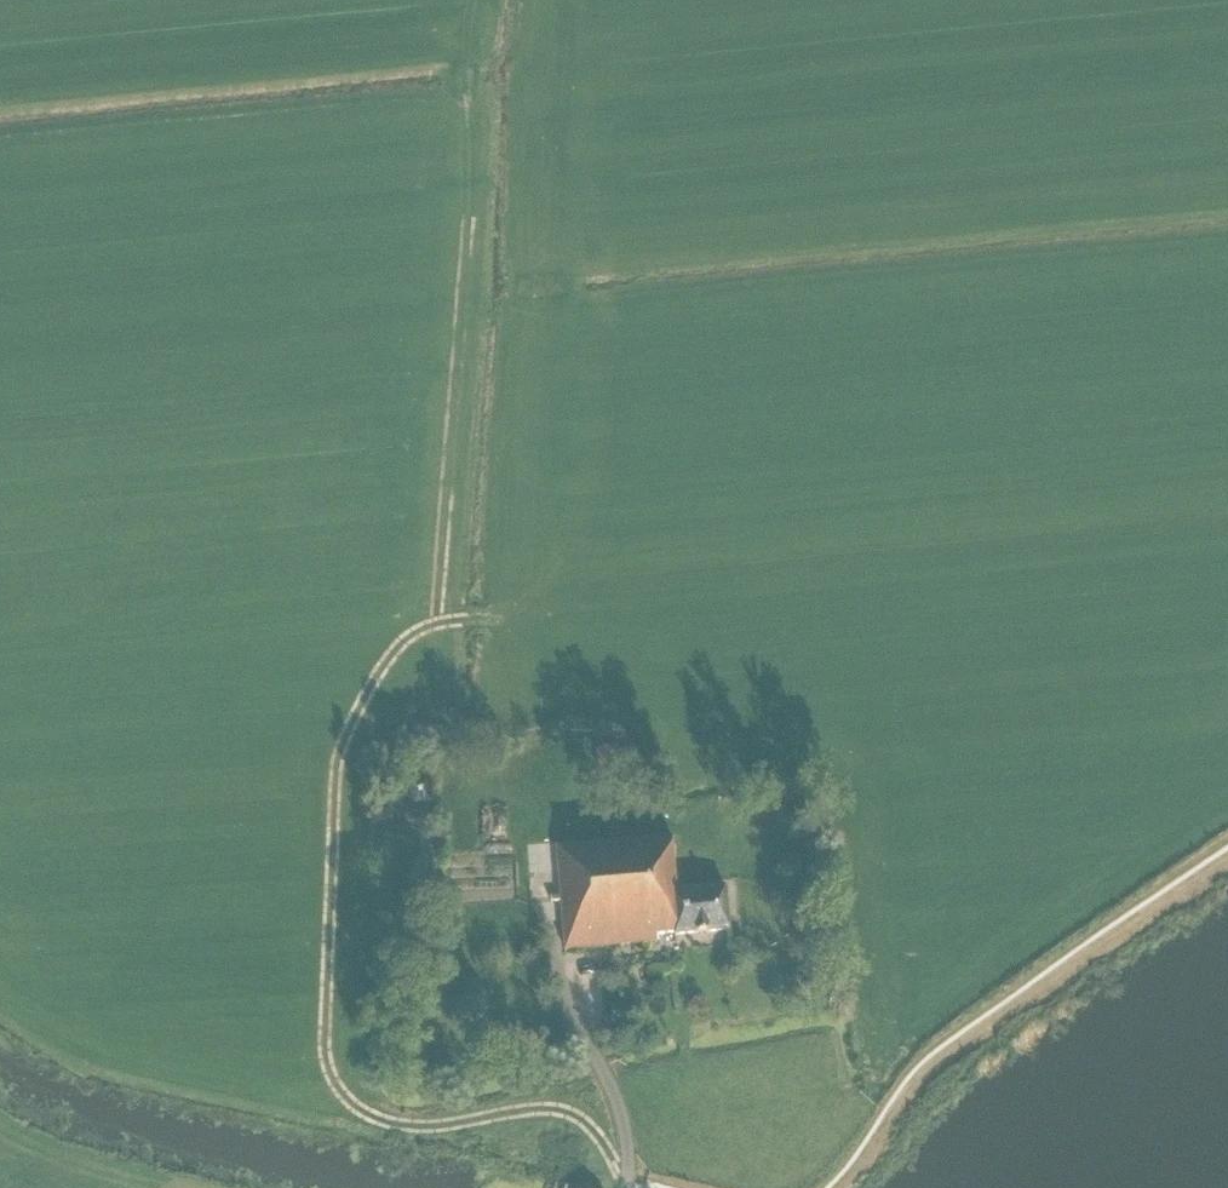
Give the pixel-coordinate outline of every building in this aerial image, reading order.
[(675,891),(669,837),(554,848),(559,897),(549,898),(550,904),(560,903),(564,951),(658,942),(657,935),(674,934),(674,936),(728,931),(723,887),(675,891)]
